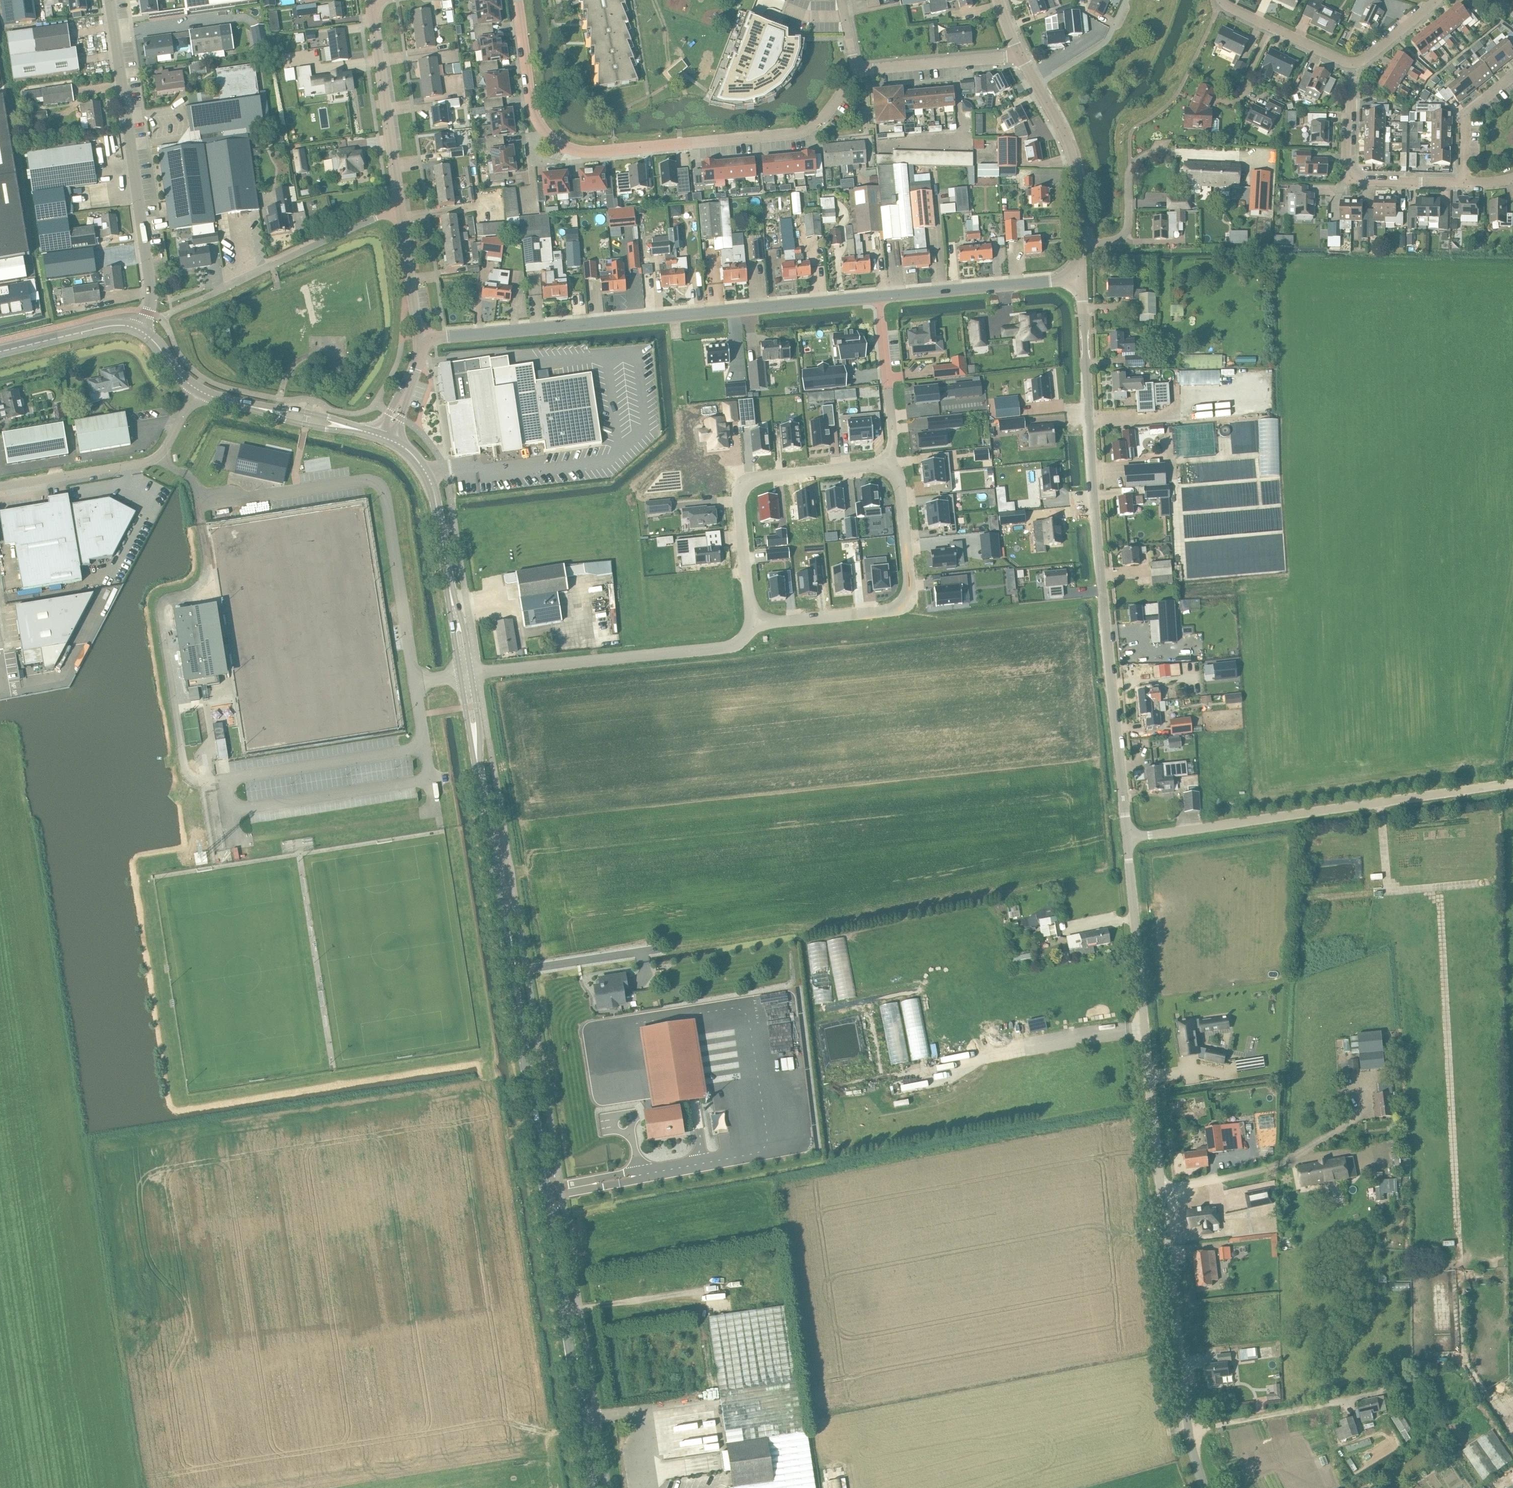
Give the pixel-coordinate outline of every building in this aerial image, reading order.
[(16,23),(36,20),(34,0),(1,0),(5,24),(16,23)] [(71,13),(87,11),(85,0),(55,0),(56,6),(63,5),(64,8),(70,7),(71,13)] [(163,0),(140,0),(141,4),(139,5),(140,14),(142,14),(142,15),(158,13),(156,1),(163,0)] [(158,13),(159,20),(188,16),(187,13),(258,3),(257,0),(185,0),(187,9),(158,13)] [(499,11),(501,11),(500,0),(491,0),(485,1),(485,0),(470,0),(471,4),(475,3),(477,14),(499,11)] [(591,30),(591,49),(595,48),(594,67),(595,67),(599,66),(598,89),(599,89),(599,88),(616,85),(616,84),(620,84),(637,81),(638,82),(630,60),(633,60),(634,60),(627,42),(631,41),(631,42),(624,24),(628,23),(628,24),(629,24),(622,6),(625,5),(625,6),(626,6),(624,0),(561,0),(563,11),(561,12),(562,12),(580,3),(583,4),(583,13),(584,13),(587,12),(587,31),(591,30)] [(879,0),(867,0),(868,9),(880,6),(879,0)] [(948,10),(946,3),(958,0),(960,10),(972,7),(971,0),(933,0),(929,1),(932,14),(948,10)] [(1043,13),(1046,12),(1045,10),(1055,7),(1053,1),(1054,1),(1053,0),(1035,0),(1028,2),(1033,17),(1043,13)] [(1093,13),(1102,17),(1109,3),(1102,0),(1092,0),(1087,10),(1093,13)] [(1294,9),(1298,0),(1276,0),(1294,9)] [(1337,23),(1340,16),(1321,6),(1323,3),(1316,0),(1311,0),(1308,7),(1303,16),(1310,20),(1312,16),(1315,17),(1311,24),(1324,30),(1325,28),(1332,32),(1337,23)] [(1351,10),(1363,16),(1360,23),(1374,30),(1383,13),(1376,10),(1380,2),(1375,0),(1356,0),(1351,10)] [(45,2),(46,10),(55,9),(54,1),(45,2)] [(316,4),(296,7),(298,17),(317,14),(316,4)] [(322,14),(323,21),(329,20),(342,19),(340,4),(322,6),(322,7),(321,7),(317,8),(318,14),(322,14)] [(1470,34),(1471,34),(1474,31),(1472,28),(1478,22),(1468,10),(1466,11),(1460,4),(1452,11),(1462,24),(1463,24),(1466,28),(1465,28),(1470,34)] [(1069,5),(1055,10),(1057,15),(1071,10),(1069,5)] [(412,12),(415,31),(433,28),(430,9),(412,12)] [(488,25),(500,23),(499,11),(477,14),(478,25),(473,26),(474,33),(489,31),(488,25)] [(739,11),(708,90),(714,92),(709,105),(709,106),(710,105),(723,107),(723,108),(735,110),(744,108),(744,109),(756,107),(765,103),(776,98),(776,97),(782,91),(783,91),(791,82),(795,74),(796,74),(801,63),(802,54),(803,54),(805,41),(786,42),(786,34),(770,27),(771,24),(739,11)] [(1444,17),(1455,30),(1462,24),(1452,11),(1444,17)] [(277,12),(269,13),(271,33),(280,31),(277,12)] [(1064,37),(1082,35),(1082,33),(1089,32),(1087,16),(1080,13),(1057,15),(1059,34),(1047,35),(1047,38),(1044,38),(1045,50),(1065,48),(1064,37)] [(1447,37),(1455,30),(1444,17),(1436,23),(1447,37)] [(13,82),(80,72),(76,49),(71,50),(68,26),(67,20),(36,24),(37,30),(7,34),(13,82)] [(1439,43),(1447,37),(1436,23),(1428,30),(1439,43)] [(929,26),(931,43),(938,43),(937,25),(929,26)] [(199,61),(225,57),(224,52),(234,50),(231,26),(222,27),(191,31),(195,55),(199,54),(199,61)] [(249,29),(253,53),(268,50),(264,26),(249,29)] [(417,49),(427,48),(435,46),(433,28),(415,31),(417,49)] [(959,45),(972,44),(970,28),(947,30),(948,44),(958,43),(959,45)] [(1470,34),(1465,28),(1462,30),(1467,37),(1467,36),(1472,42),(1475,39),(1471,34),(1470,34)] [(330,47),(346,45),(344,29),(327,32),(330,47)] [(1241,79),(1247,67),(1238,62),(1247,42),(1231,35),(1232,33),(1223,29),(1215,45),(1218,47),(1218,48),(1222,49),(1236,55),(1232,64),(1235,66),(1231,75),(1232,75),(1241,79)] [(1428,30),(1420,36),(1431,49),(1439,43),(1428,30)] [(314,31),(306,32),(307,41),(316,40),(314,31)] [(480,40),(482,51),(505,48),(504,40),(503,40),(502,36),(490,38),(489,31),(474,33),(475,41),(480,40)] [(1508,37),(1509,39),(1498,47),(1509,60),(1512,57),(1512,48),(1512,33),(1508,37)] [(304,34),(295,35),(297,44),(305,42),(304,34)] [(1084,42),(1086,47),(1102,39),(1100,34),(1084,42)] [(156,56),(174,54),(171,35),(146,38),(147,46),(146,46),(146,49),(147,49),(148,58),(149,66),(157,65),(156,56)] [(1420,36),(1412,43),(1422,56),(1431,49),(1420,36)] [(1455,47),(1458,44),(1453,38),(1450,40),(1455,47)] [(1446,43),(1451,49),(1455,47),(1450,40),(1446,43)] [(1479,52),(1484,48),(1480,42),(1474,47),(1479,52)] [(439,51),(445,51),(445,59),(459,59),(458,49),(449,50),(449,44),(439,45),(439,51)] [(330,47),(332,62),(348,60),(346,45),(330,47)] [(506,47),(505,48),(482,51),(483,63),(478,63),(479,70),(494,68),(493,62),(508,60),(506,47)] [(1490,54),(1500,67),(1509,60),(1498,47),(1490,54)] [(1284,56),(1271,50),(1263,66),(1288,78),(1295,63),(1283,57),(1284,56)] [(1438,59),(1442,57),(1437,50),(1434,53),(1438,59)] [(1467,59),(1472,55),(1469,51),(1463,55),(1467,59)] [(1394,62),(1419,77),(1422,73),(1411,67),(1414,62),(1408,58),(1399,53),(1394,62)] [(1430,56),(1435,62),(1438,59),(1434,53),(1430,56)] [(1490,54),(1481,61),(1482,62),(1492,74),(1500,67),(1490,54)] [(1458,67),(1466,60),(1463,56),(1455,62),(1458,67)] [(422,79),(439,77),(436,59),(419,61),(422,79)] [(203,62),(189,63),(191,76),(205,74),(203,62)] [(1403,79),(1406,75),(1417,81),(1419,77),(1394,62),(1389,70),(1403,79)] [(1482,62),(1474,69),(1484,82),(1493,75),(1492,74),(1482,62)] [(454,75),(462,73),(460,63),(452,65),(453,65),(445,66),(446,74),(454,73),(454,75)] [(1447,69),(1450,74),(1456,69),(1453,65),(1447,69)] [(203,105),(259,98),(255,67),(215,72),(217,92),(201,94),(203,105)] [(487,88),(510,85),(509,77),(507,77),(507,73),(495,75),(494,68),(479,70),(480,78),(485,78),(487,88)] [(1305,74),(1298,89),(1306,93),(1308,88),(1321,94),(1323,90),(1330,93),(1336,82),(1328,78),(1330,75),(1316,69),(1312,78),(1305,74)] [(1420,77),(1426,82),(1433,74),(1427,69),(1420,77)] [(1476,88),(1484,82),(1474,69),(1469,72),(1466,69),(1462,72),(1476,88)] [(158,96),(168,94),(185,92),(183,73),(169,75),(169,70),(162,71),(162,76),(155,77),(158,96)] [(679,75),(674,70),(669,75),(673,80),(679,75)] [(1409,95),(1411,91),(1400,84),(1403,79),(1389,70),(1383,79),(1409,95)] [(324,75),(310,77),(312,89),(326,87),(327,94),(353,90),(350,73),(343,74),(342,72),(331,73),(331,76),(324,77),(324,75)] [(1462,78),(1457,82),(1467,95),(1476,88),(1462,72),(1458,75),(1462,78)] [(1003,74),(993,80),(987,82),(993,94),(995,97),(1010,89),(1003,74)] [(453,79),(456,85),(463,81),(460,75),(453,79)] [(975,78),(976,88),(976,96),(987,95),(987,94),(993,94),(987,82),(993,80),(992,77),(991,77),(991,76),(990,75),(989,75),(988,75),(986,76),(986,77),(986,78),(975,78)] [(424,98),(434,97),(442,96),(439,77),(422,79),(424,98)] [(1395,92),(1406,99),(1409,95),(1383,79),(1378,88),(1392,97),(1395,92)] [(974,89),(974,81),(960,82),(961,90),(972,89),(974,89)] [(1431,81),(1428,87),(1433,90),(1436,85),(1431,81)] [(1439,93),(1447,103),(1454,97),(1459,102),(1467,95),(1457,82),(1446,91),(1444,89),(1439,93)] [(484,107),(499,105),(498,99),(510,97),(510,93),(511,93),(510,85),(487,88),(488,100),(483,101),(483,102),(484,107)] [(1190,110),(1185,109),(1184,128),(1210,130),(1211,111),(1207,110),(1216,92),(1201,85),(1190,110)] [(38,103),(44,102),(44,106),(75,102),(73,86),(42,90),(22,93),(23,100),(37,98),(38,103)] [(942,90),(944,108),(954,107),(953,89),(942,90)] [(902,94),(902,90),(873,93),(876,125),(904,122),(904,111),(902,94)] [(932,91),(934,109),(944,108),(942,90),(932,91)] [(934,109),(932,91),(922,92),(923,110),(934,109)] [(912,93),(913,111),(923,110),(922,92),(912,93)] [(902,94),(904,111),(913,111),(912,93),(902,94)] [(18,181),(4,96),(0,97),(0,184),(18,181)] [(266,97),(259,98),(203,105),(188,107),(191,130),(180,144),(159,147),(171,230),(192,227),(214,224),(215,224),(213,216),(215,216),(207,146),(193,148),(192,142),(247,136),(247,135),(246,129),(263,126),(261,111),(267,110),(266,97)] [(434,126),(444,125),(448,125),(447,115),(460,113),(459,100),(444,102),(445,108),(432,110),(434,126)] [(1270,129),(1276,117),(1274,115),(1275,113),(1279,115),(1283,107),(1279,104),(1270,100),(1266,108),(1268,109),(1266,112),(1257,107),(1255,111),(1252,109),(1246,121),(1255,125),(1261,128),(1261,127),(1260,127),(1261,124),(1270,128),(1270,129)] [(965,101),(962,101),(963,111),(974,111),(973,107),(971,104),(969,102),(965,101)] [(88,113),(90,130),(103,128),(100,103),(81,105),(82,114),(88,113)] [(490,115),(491,125),(515,122),(514,114),(512,114),(512,110),(500,112),(499,105),(484,107),(485,115),(490,115)] [(1385,122),(1385,117),(1392,117),(1392,111),(1390,111),(1390,106),(1377,105),(1377,112),(1366,112),(1366,122),(1385,122)] [(1417,105),(1417,113),(1426,113),(1426,123),(1433,123),(1452,123),(1452,113),(1442,113),(1442,105),(1431,105),(1417,105)] [(1008,115),(1001,119),(1007,131),(1014,128),(1027,121),(1020,108),(1007,114),(1008,115)] [(47,112),(32,114),(32,121),(33,121),(48,119),(47,112)] [(1328,144),(1328,123),(1326,123),(1326,115),(1308,115),(1308,123),(1312,124),(1311,143),(1328,144)] [(515,122),(491,125),(493,137),(485,138),(486,145),(500,143),(499,136),(515,134),(515,130),(516,130),(515,122)] [(1385,133),(1390,133),(1391,133),(1391,128),(1385,128),(1385,122),(1366,122),(1366,132),(1385,133)] [(1400,129),(1403,129),(1403,133),(1407,133),(1408,123),(1400,123),(1400,129)] [(1418,133),(1419,123),(1411,123),(1411,133),(1418,133)] [(1433,133),(1452,134),(1452,123),(1433,123),(1433,133)] [(1385,143),(1390,143),(1390,133),(1385,133),(1366,132),(1366,142),(1385,143)] [(269,138),(266,138),(267,145),(270,144),(283,143),(282,133),(269,135),(269,138)] [(1411,133),(1410,143),(1414,143),(1418,143),(1418,133),(1411,133)] [(1452,144),(1452,134),(1433,133),(1433,143),(1452,144)] [(451,150),(452,158),(464,156),(463,148),(455,149),(454,135),(447,136),(447,135),(436,136),(437,151),(451,150)] [(247,136),(192,142),(193,148),(207,146),(215,216),(259,210),(257,200),(248,141),(247,136)] [(97,184),(91,144),(90,144),(90,141),(77,143),(76,139),(55,142),(56,143),(27,147),(28,153),(41,254),(72,250),(67,215),(73,214),(69,188),(97,184)] [(978,166),(978,177),(998,177),(998,168),(1016,168),(1016,139),(998,139),(998,166),(978,166)] [(1032,162),(1032,163),(1042,161),(1039,145),(1038,145),(1037,140),(1024,142),(1027,163),(1032,162)] [(973,149),(984,149),(984,141),(973,141),(973,149)] [(852,165),(866,164),(864,142),(850,143),(852,165)] [(1385,153),(1385,143),(1366,142),(1365,153),(1366,153),(1385,153)] [(491,152),(492,163),(516,160),(515,152),(513,152),(513,148),(501,150),(500,143),(486,145),(487,153),(491,152)] [(839,166),(852,165),(850,143),(837,144),(839,166)] [(1452,154),(1452,144),(1433,143),(1432,154),(1451,154),(1452,154)] [(825,167),(839,166),(837,144),(823,146),(825,167)] [(295,168),(307,166),(304,149),(292,151),(295,168)] [(354,151),(349,152),(349,150),(341,151),(342,156),(338,157),(338,159),(333,160),(335,173),(340,172),(340,176),(342,176),(343,180),(356,178),(355,174),(358,174),(358,170),(364,169),(361,153),(354,154),(354,151)] [(1306,175),(1326,175),(1327,160),(1309,160),(1310,152),(1297,152),(1297,153),(1293,153),(1293,157),(1297,157),(1297,165),(1307,166),(1306,175)] [(804,173),(804,176),(816,175),(814,154),(811,155),(811,153),(803,154),(803,156),(804,173)] [(1384,164),(1385,154),(1385,153),(1366,153),(1366,164),(1384,164)] [(1451,165),(1451,154),(1432,154),(1432,160),(1427,160),(1427,165),(1432,165),(1451,165)] [(782,157),(784,175),(794,174),(792,156),(782,157)] [(792,156),(794,174),(804,173),(803,156),(792,156)] [(772,158),(774,176),(784,175),(782,157),(772,158)] [(764,177),(774,176),(772,158),(762,159),(764,177)] [(517,168),(516,160),(492,163),(494,174),(490,175),(491,182),(504,180),(503,174),(516,172),(516,168),(517,168)] [(744,161),(746,179),(756,178),(754,160),(744,161)] [(746,179),(744,161),(734,162),(736,180),(746,179)] [(715,184),(715,181),(713,164),(713,162),(705,163),(705,165),(702,165),(702,170),(704,186),(715,184)] [(724,163),(725,181),(736,180),(734,162),(724,163)] [(466,177),(478,175),(476,163),(464,165),(466,177)] [(676,163),(660,164),(662,187),(677,185),(678,194),(690,193),(688,169),(676,170),(676,163)] [(713,164),(715,181),(725,181),(724,163),(713,164)] [(1191,191),(1200,192),(1201,186),(1211,187),(1212,165),(1184,163),(1183,185),(1192,186),(1191,191)] [(630,174),(617,175),(619,194),(632,193),(632,190),(650,188),(650,179),(646,180),(644,165),(629,167),(630,174)] [(1220,192),(1230,193),(1230,188),(1239,188),(1239,176),(1240,166),(1212,165),(1211,187),(1220,187),(1220,192)] [(434,168),(436,181),(451,179),(450,166),(434,168)] [(902,268),(918,266),(915,238),(914,238),(907,166),(878,168),(880,187),(883,233),(883,241),(904,239),(905,253),(901,254),(902,268)] [(600,170),(600,168),(592,169),(594,192),(605,191),(606,196),(613,195),(612,181),(605,181),(604,169),(600,170)] [(576,199),(583,198),(583,193),(594,192),(592,169),(584,170),(584,171),(580,172),(581,184),(575,184),(576,199)] [(702,170),(694,171),(696,186),(704,186),(702,170)] [(539,202),(546,202),(546,197),(557,195),(555,172),(547,173),(547,175),(543,175),(544,187),(537,188),(539,202)] [(563,173),(563,172),(555,172),(557,195),(568,194),(569,199),(576,199),(575,184),(568,185),(567,173),(563,173)] [(1251,172),(1249,212),(1268,213),(1270,173),(1251,172)] [(467,185),(479,183),(478,175),(466,177),(467,185)] [(438,194),(453,191),(451,179),(436,181),(438,194)] [(845,180),(845,188),(854,187),(853,179),(845,180)] [(30,255),(18,181),(0,184),(0,260),(30,255)] [(930,265),(929,255),(929,252),(927,252),(925,229),(934,228),(930,182),(910,185),(915,230),(914,230),(915,238),(918,266),(930,265)] [(850,190),(855,240),(858,272),(871,271),(869,257),(863,258),(862,243),(860,243),(860,236),(883,233),(880,187),(850,190)] [(1307,195),(1307,187),(1293,187),(1293,194),(1288,194),(1287,216),(1296,216),(1296,221),(1311,222),(1313,220),(1313,216),(1313,195),(1307,195)] [(267,218),(268,224),(270,234),(289,230),(286,215),(293,213),(291,204),(289,188),(274,191),(277,207),(268,209),(270,217),(267,218)] [(468,193),(469,202),(475,201),(473,188),(468,189),(468,190),(460,191),(460,194),(468,193)] [(1032,190),(1032,206),(1049,205),(1049,189),(1032,190)] [(309,190),(298,192),(299,198),(310,196),(309,190)] [(438,194),(439,206),(455,204),(453,191),(438,194)] [(968,191),(955,192),(955,199),(957,213),(970,212),(968,191)] [(801,193),(791,194),(791,214),(802,214),(801,193)] [(760,197),(752,198),(752,202),(756,205),(761,205),(760,197)] [(821,199),(822,215),(822,218),(823,224),(836,224),(834,198),(821,199)] [(1375,198),(1374,220),(1374,222),(1375,222),(1385,222),(1386,198),(1375,198)] [(1397,198),(1386,198),(1385,222),(1385,223),(1396,223),(1396,225),(1403,225),(1404,213),(1397,213),(1397,198)] [(1409,222),(1409,229),(1417,229),(1417,226),(1429,227),(1429,222),(1428,218),(1429,199),(1417,198),(1417,207),(1417,212),(1409,212),(1409,222)] [(719,204),(699,206),(702,240),(716,239),(719,238),(720,250),(720,251),(723,282),(736,281),(733,247),(729,203),(728,199),(726,199),(722,199),(719,199),(719,204)] [(1168,210),(1190,210),(1190,199),(1168,199),(1168,210)] [(1440,199),(1429,199),(1428,218),(1429,222),(1439,223),(1439,229),(1448,230),(1448,213),(1440,212),(1440,199)] [(1479,200),(1460,199),(1460,205),(1454,205),(1454,215),(1453,218),(1461,218),(1461,215),(1479,216),(1479,210),(1479,200)] [(1352,220),(1352,201),(1341,201),(1340,220),(1340,223),(1329,223),(1329,238),(1341,238),(1341,230),(1352,230),(1352,220)] [(1363,220),(1363,212),(1363,202),(1352,201),(1352,220),(1363,220)] [(1500,223),(1500,227),(1512,227),(1512,223),(1512,214),(1507,214),(1507,202),(1491,202),(1491,212),(1490,223),(1500,223)] [(955,204),(940,205),(941,215),(956,213),(955,204)] [(681,206),(670,207),(671,218),(682,217),(681,206)] [(610,230),(636,227),(634,208),(608,210),(610,230)] [(822,215),(819,215),(819,209),(805,210),(807,239),(821,237),(820,218),(822,218),(822,215)] [(1020,211),(1004,211),(1004,221),(1020,221),(1020,211)] [(1165,217),(1155,218),(1155,240),(1165,239),(1166,239),(1172,239),(1172,233),(1172,224),(1176,224),(1176,223),(1178,223),(1185,223),(1185,211),(1175,211),(1175,213),(1167,213),(1168,217),(1165,217)] [(543,239),(549,238),(550,238),(548,215),(541,216),(543,239)] [(104,230),(99,231),(100,238),(119,236),(116,216),(102,218),(104,230)] [(443,231),(458,228),(457,216),(441,218),(443,231)] [(527,217),(529,240),(536,239),(534,216),(527,217)] [(534,216),(536,239),(543,239),(541,216),(534,216)] [(972,217),(972,221),(974,240),(981,239),(980,231),(979,231),(978,216),(972,217)] [(527,217),(520,218),(521,228),(522,240),(523,240),(529,240),(527,217)] [(1006,242),(1017,241),(1016,221),(1005,222),(1006,242)] [(504,222),(497,223),(498,236),(505,235),(504,222)] [(498,236),(497,223),(490,223),(491,236),(498,236)] [(207,244),(210,243),(218,242),(217,234),(215,235),(214,224),(192,227),(193,232),(194,236),(193,236),(194,246),(196,245),(196,249),(180,252),(183,270),(210,266),(207,244)] [(73,249),(74,249),(96,246),(93,227),(70,230),(73,249)] [(443,231),(445,244),(460,241),(468,240),(467,233),(459,234),(458,228),(443,231)] [(682,228),(673,228),(675,249),(684,249),(682,228)] [(830,230),(831,245),(842,244),(841,229),(830,230)] [(1031,232),(1023,233),(1023,239),(1025,255),(1042,253),(1040,237),(1032,238),(1031,232)] [(785,241),(783,241),(785,265),(782,266),(783,279),(798,277),(796,248),(795,248),(794,240),(793,240),(793,233),(784,233),(785,241)] [(579,235),(567,236),(567,244),(579,243),(579,235)] [(1282,246),(1284,238),(1276,236),(1273,244),(1282,246)] [(502,259),(505,238),(483,238),(481,252),(488,253),(488,257),(502,259)] [(529,240),(523,240),(525,264),(526,264),(527,271),(533,271),(533,263),(540,263),(541,271),(542,271),(542,272),(543,288),(544,298),(556,297),(553,262),(551,262),(551,253),(549,238),(543,239),(536,239),(529,240)] [(651,244),(652,256),(665,255),(667,272),(660,273),(661,288),(675,286),(672,259),(671,259),(669,239),(658,240),(659,243),(651,244)] [(858,272),(855,240),(847,241),(849,259),(842,260),(843,273),(858,272)] [(446,256),(462,254),(460,241),(445,244),(446,256)] [(755,262),(763,261),(762,241),(754,242),(755,262)] [(471,244),(472,253),(478,252),(481,251),(482,242),(471,244)] [(581,267),(579,243),(567,244),(568,268),(581,267)] [(640,269),(638,245),(628,246),(630,270),(640,269)] [(736,281),(747,280),(746,270),(746,265),(744,246),(733,247),(736,281)] [(975,248),(976,261),(992,260),(991,246),(975,248)] [(796,248),(798,277),(811,276),(810,266),(810,263),(804,264),(803,255),(801,255),(800,248),(796,248)] [(975,248),(959,249),(960,263),(976,261),(975,248)] [(90,250),(43,257),(46,276),(93,269),(90,250)] [(446,256),(448,269),(464,267),(462,254),(446,256)] [(10,281),(16,280),(27,278),(27,274),(25,264),(24,258),(0,262),(0,282),(10,281)] [(676,259),(672,259),(675,286),(685,285),(684,271),(677,272),(676,259)] [(566,276),(564,276),(562,261),(553,262),(556,297),(559,297),(559,300),(568,300),(567,296),(568,296),(566,276)] [(596,262),(583,263),(585,280),(597,279),(596,262)] [(602,293),(615,292),(613,276),(612,264),(606,264),(607,278),(600,278),(602,293)] [(479,265),(468,267),(469,273),(480,272),(479,265)] [(642,266),(643,274),(652,273),(651,265),(642,266)] [(123,290),(120,268),(105,270),(107,284),(99,285),(62,289),(64,306),(101,301),(99,293),(107,292),(123,290)] [(493,275),(490,275),(488,285),(484,284),(482,298),(497,300),(498,286),(500,271),(494,270),(493,275)] [(497,300),(510,302),(512,288),(508,287),(510,272),(500,271),(498,286),(497,300)] [(624,275),(613,276),(615,292),(626,291),(625,281),(624,276),(624,275)] [(33,313),(31,303),(31,302),(40,301),(39,293),(37,293),(35,280),(24,282),(25,285),(0,289),(0,318),(33,313)] [(1140,297),(1140,315),(1155,315),(1155,295),(1146,295),(1146,290),(1132,290),(1132,280),(1108,281),(1109,297),(1140,297)] [(1169,317),(1183,318),(1183,305),(1169,305),(1169,317)] [(1022,327),(1003,329),(1004,341),(1017,339),(1019,352),(1028,351),(1027,342),(1041,340),(1040,330),(1046,330),(1044,317),(1034,318),(1034,316),(1021,317),(1022,327)] [(971,348),(987,346),(983,318),(967,320),(971,348)] [(917,331),(907,332),(909,347),(912,346),(912,354),(927,353),(926,346),(936,345),(934,325),(923,326),(923,327),(917,328),(917,331)] [(1003,328),(988,329),(990,359),(1004,358),(1003,328)] [(835,348),(833,348),(835,361),(841,360),(841,361),(865,358),(863,337),(858,337),(857,332),(833,335),(835,348)] [(1123,353),(1133,353),(1135,352),(1135,339),(1123,339),(1123,335),(1110,335),(1111,351),(1122,351),(1123,353)] [(763,362),(748,364),(750,390),(768,389),(765,363),(791,360),(789,343),(780,344),(780,342),(772,343),(771,342),(761,343),(763,362)] [(728,346),(705,348),(707,366),(730,364),(728,346)] [(1184,357),(1185,369),(1196,369),(1196,370),(1222,370),(1222,355),(1184,357)] [(952,365),(933,367),(934,379),(966,376),(964,357),(951,358),(952,365)] [(1144,367),(1144,357),(1125,357),(1125,367),(1144,367)] [(448,365),(441,366),(446,403),(448,403),(449,406),(456,457),(480,453),(479,449),(492,447),(496,447),(501,446),(502,450),(522,447),(545,443),(546,452),(602,444),(592,374),(550,380),(536,382),(534,372),(533,364),(509,368),(491,370),(491,369),(490,369),(490,365),(491,365),(490,360),(490,358),(448,364),(448,365)] [(817,369),(803,371),(805,391),(846,387),(845,375),(844,366),(842,366),(841,366),(835,367),(829,368),(829,366),(817,367),(817,369)] [(90,382),(93,394),(107,391),(107,392),(127,387),(122,368),(103,372),(104,376),(105,375),(106,379),(90,382)] [(1179,371),(1179,387),(1220,387),(1220,371),(1179,371)] [(1113,394),(1115,393),(1116,400),(1126,400),(1126,393),(1136,392),(1136,380),(1125,380),(1125,374),(1112,375),(1113,394)] [(1049,379),(1031,381),(1033,403),(1051,401),(1049,379)] [(1142,379),(1136,380),(1136,392),(1138,413),(1154,412),(1154,406),(1170,406),(1169,383),(1143,385),(1142,379)] [(981,382),(956,384),(957,389),(963,389),(963,394),(982,392),(981,382)] [(745,383),(733,384),(734,396),(746,395),(745,383)] [(938,385),(914,388),(915,406),(940,404),(938,385)] [(848,400),(847,390),(834,392),(835,401),(848,400)] [(9,417),(9,419),(24,416),(22,407),(24,407),(25,405),(24,400),(22,399),(20,400),(18,391),(3,395),(6,406),(0,407),(0,419),(9,417)] [(834,392),(807,394),(808,403),(835,401),(834,392)] [(752,401),(739,402),(741,428),(750,427),(751,432),(753,455),(769,453),(767,430),(758,431),(757,426),(755,426),(752,401)] [(737,402),(725,403),(726,418),(732,418),(733,426),(739,425),(737,402)] [(1019,403),(995,405),(997,418),(1020,416),(1019,403)] [(54,406),(56,422),(66,420),(63,405),(54,406)] [(824,422),(811,423),(814,448),(830,446),(828,427),(835,426),(833,406),(822,407),(824,422)] [(879,413),(858,415),(861,445),(868,444),(867,442),(873,442),(872,432),(872,427),(880,426),(879,413)] [(126,414),(75,422),(80,453),(131,445),(126,414)] [(858,415),(840,417),(841,429),(847,429),(848,434),(849,444),(855,444),(855,445),(861,445),(858,415)] [(950,416),(939,417),(940,430),(963,428),(961,415),(950,416)] [(1022,420),(1000,422),(1001,431),(1023,429),(1022,420)] [(1278,420),(1257,420),(1260,477),(1280,476),(1278,420)] [(709,431),(702,432),(703,444),(710,443),(711,453),(732,451),(730,421),(709,422),(709,431)] [(3,434),(8,465),(69,455),(63,424),(3,434)] [(799,424),(781,426),(783,450),(801,449),(799,424)] [(1150,436),(1164,435),(1163,425),(1150,426),(1150,436)] [(1213,425),(1174,428),(1177,459),(1215,456),(1213,425)] [(1038,427),(1028,428),(1030,446),(1054,444),(1052,426),(1038,428),(1038,427)] [(1220,431),(1220,432),(1220,433),(1220,434),(1221,435),(1222,435),(1222,436),(1223,436),(1223,437),(1224,437),(1225,437),(1226,437),(1227,437),(1227,436),(1228,436),(1229,435),(1230,434),(1230,433),(1230,432),(1230,431),(1230,430),(1230,429),(1229,428),(1228,427),(1227,427),(1226,426),(1225,426),(1224,426),(1223,427),(1222,427),(1221,428),(1221,429),(1220,429),(1220,430),(1220,431)] [(923,433),(918,433),(919,449),(948,446),(946,431),(927,433),(927,431),(923,432),(923,433)] [(1113,445),(1114,462),(1132,460),(1130,449),(1136,448),(1134,431),(1123,432),(1124,444),(1113,445)] [(639,441),(635,444),(642,452),(645,449),(639,441)] [(217,447),(214,462),(222,464),(225,448),(217,447)] [(283,483),(289,457),(242,447),(236,473),(274,481),(274,482),(275,482),(275,481),(279,482),(279,483),(280,483),(280,482),(283,483)] [(922,469),(920,469),(921,475),(950,472),(948,454),(936,455),(936,462),(921,463),(922,469)] [(1165,465),(1124,468),(1126,488),(1141,487),(1144,487),(1166,485),(1165,465)] [(1041,479),(1038,479),(1040,500),(1056,499),(1055,493),(1058,493),(1056,470),(1041,472),(1041,479)] [(950,472),(921,475),(921,482),(923,482),(924,487),(931,486),(931,493),(952,491),(950,472)] [(1144,487),(1145,499),(1170,497),(1169,485),(1166,485),(1144,487)] [(863,503),(856,504),(857,518),(865,517),(864,511),(879,510),(879,501),(881,501),(880,494),(878,494),(877,487),(861,488),(863,503)] [(843,490),(825,491),(827,513),(845,512),(843,490)] [(778,495),(758,497),(760,522),(780,521),(778,495)] [(816,523),(814,495),(801,496),(802,509),(795,509),(796,531),(807,530),(807,524),(816,523)] [(3,529),(13,528),(20,573),(23,591),(82,581),(80,568),(70,505),(69,496),(48,499),(49,505),(0,513),(3,529)] [(926,511),(924,511),(925,517),(954,514),(953,496),(940,497),(941,503),(925,505),(926,511)] [(1120,516),(1130,515),(1133,515),(1132,505),(1143,504),(1142,497),(1131,498),(1131,497),(1118,499),(1120,516)] [(110,499),(70,505),(80,568),(81,568),(81,567),(90,565),(90,561),(113,557),(132,522),(136,513),(110,499)] [(670,500),(646,502),(647,516),(672,513),(670,500)] [(1006,503),(997,504),(998,513),(1001,513),(1015,511),(1014,502),(1006,503)] [(707,507),(688,509),(689,515),(688,515),(689,524),(690,524),(690,530),(705,528),(705,526),(717,525),(717,521),(717,512),(716,512),(715,507),(707,508),(707,507)] [(1015,511),(1001,513),(1002,525),(1028,523),(1027,510),(1015,511)] [(954,514),(925,517),(925,523),(927,523),(928,529),(943,528),(944,534),(956,533),(954,514)] [(645,515),(639,515),(641,539),(647,539),(645,515)] [(997,516),(988,517),(990,532),(999,531),(997,516)] [(855,518),(844,519),(846,540),(857,539),(855,518)] [(1042,525),(1033,526),(1035,540),(1034,540),(1034,542),(1035,542),(1043,541),(1044,547),(1045,546),(1046,546),(1061,545),(1060,528),(1061,527),(1060,520),(1042,522),(1042,525)] [(777,536),(766,537),(767,547),(788,545),(786,530),(776,531),(777,536)] [(997,532),(982,534),(985,564),(1000,562),(997,532)] [(706,539),(676,541),(677,557),(695,555),(696,566),(720,564),(719,548),(711,548),(711,552),(704,552),(703,549),(707,549),(706,539)] [(851,550),(847,550),(848,564),(861,563),(859,541),(851,542),(851,550)] [(950,550),(931,552),(932,569),(956,567),(955,558),(963,557),(962,543),(950,544),(950,550)] [(1167,545),(1159,551),(1164,557),(1172,551),(1167,545)] [(788,548),(766,551),(767,562),(777,561),(789,559),(790,559),(788,548)] [(1146,548),(1144,548),(1136,549),(1137,550),(1124,551),(1125,566),(1138,565),(1137,554),(1147,553),(1146,548)] [(812,572),(798,574),(800,596),(808,595),(808,598),(817,597),(816,588),(817,588),(817,586),(823,585),(822,576),(820,559),(810,560),(812,572)] [(877,559),(864,560),(865,575),(871,575),(873,592),(891,591),(888,566),(878,567),(877,559)] [(1150,563),(1152,586),(1173,583),(1170,561),(1150,563)] [(518,582),(525,627),(562,622),(557,593),(567,591),(565,577),(585,574),(584,565),(564,568),(564,566),(504,575),(505,582),(507,584),(518,582)] [(851,566),(834,568),(836,595),(853,594),(851,581),(853,581),(851,566)] [(770,593),(769,593),(769,600),(771,599),(771,601),(786,600),(784,583),(791,583),(790,571),(778,573),(779,579),(769,580),(770,593)] [(1065,571),(1044,573),(1046,587),(1049,587),(1050,598),(1063,596),(1062,590),(1061,590),(1061,586),(1067,585),(1065,571)] [(941,587),(934,587),(936,607),(962,604),(961,594),(969,593),(967,576),(940,579),(941,587)] [(67,646),(94,594),(16,607),(18,623),(17,623),(19,637),(20,636),(23,651),(22,651),(25,667),(44,664),(46,670),(55,669),(67,646)] [(1146,607),(1129,609),(1131,624),(1143,622),(1142,622),(1159,620),(1160,643),(1177,642),(1173,603),(1157,604),(1158,611),(1147,612),(1146,607)] [(213,638),(224,637),(218,604),(216,604),(215,604),(216,607),(208,608),(176,613),(188,689),(189,689),(198,688),(220,684),(219,676),(226,675),(227,678),(230,677),(230,678),(225,645),(214,646),(213,638)] [(496,623),(501,655),(517,652),(512,620),(496,623)] [(1170,665),(1160,666),(1154,667),(1155,679),(1161,678),(1180,676),(1179,664),(1170,665)] [(1238,664),(1216,666),(1217,680),(1239,679),(1238,664)] [(1159,685),(1141,687),(1141,691),(1138,692),(1139,703),(1160,701),(1159,685)] [(198,688),(189,689),(191,702),(200,700),(198,688)] [(218,712),(215,694),(205,695),(208,713),(218,712)] [(1241,694),(1224,695),(1225,705),(1242,704),(1241,694)] [(1211,696),(1201,697),(1202,704),(1212,703),(1211,696)] [(1145,715),(1146,727),(1153,727),(1152,714),(1160,713),(1159,703),(1160,703),(1160,701),(1139,703),(1140,716),(1145,715)] [(1190,718),(1169,720),(1171,735),(1192,733),(1190,718)] [(1169,749),(1181,748),(1180,738),(1168,739),(1169,749)] [(225,739),(215,741),(219,760),(228,759),(225,739)] [(1147,780),(1177,777),(1185,776),(1192,776),(1191,763),(1185,763),(1185,765),(1175,766),(1175,768),(1167,769),(1167,774),(1161,774),(1160,767),(1146,769),(1147,780)] [(1177,777),(1147,780),(1148,792),(1162,791),(1162,794),(1173,792),(1172,784),(1178,783),(1177,777)] [(1185,794),(1186,811),(1199,810),(1198,793),(1185,794)] [(1009,919),(1020,917),(1019,906),(1007,908),(1009,919)] [(1049,926),(1049,927),(1051,936),(1053,936),(1053,939),(1061,938),(1058,923),(1056,910),(1050,911),(1050,912),(1049,912),(1050,918),(1039,920),(1040,927),(1049,926)] [(1110,943),(1107,929),(1079,935),(1066,938),(1070,958),(1089,954),(1088,948),(1110,943)] [(836,1001),(836,999),(855,997),(847,938),(809,943),(817,1003),(836,1001)] [(616,1007),(616,1005),(622,1004),(619,989),(625,989),(623,977),(602,980),(603,988),(597,989),(600,1008),(608,1006),(609,1009),(616,1007)] [(914,1061),(930,1059),(919,999),(902,1002),(914,1061)] [(892,1066),(909,1063),(897,1003),(880,1006),(892,1066)] [(1186,1024),(1178,1025),(1183,1056),(1199,1054),(1200,1058),(1223,1063),(1225,1054),(1198,1048),(1196,1033),(1230,1028),(1228,1018),(1201,1022),(1201,1023),(1200,1023),(1199,1020),(1186,1022),(1186,1024)] [(651,1140),(661,1139),(685,1135),(680,1106),(676,1107),(676,1104),(679,1104),(707,1100),(695,1024),(645,1032),(656,1103),(664,1102),(665,1111),(663,1111),(664,1115),(658,1116),(658,1118),(648,1120),(651,1140)] [(1358,1036),(1351,1037),(1352,1055),(1360,1054),(1362,1072),(1386,1070),(1383,1032),(1358,1035),(1358,1036)] [(1264,1057),(1236,1062),(1237,1072),(1265,1067),(1264,1057)] [(1358,1059),(1348,1060),(1349,1069),(1349,1070),(1349,1072),(1359,1071),(1359,1069),(1358,1059)] [(1375,1094),(1377,1108),(1375,1108),(1376,1117),(1392,1116),(1389,1092),(1393,1092),(1392,1082),(1378,1084),(1380,1094),(1375,1094)] [(1206,1128),(1208,1146),(1201,1147),(1200,1147),(1199,1148),(1198,1148),(1198,1149),(1197,1150),(1196,1151),(1196,1152),(1196,1153),(1185,1155),(1187,1168),(1209,1166),(1207,1154),(1224,1152),(1224,1150),(1234,1148),(1233,1146),(1242,1145),(1241,1136),(1246,1135),(1245,1123),(1221,1126),(1206,1128)] [(1346,1158),(1298,1168),(1302,1187),(1358,1176),(1354,1157),(1346,1158)] [(1382,1173),(1375,1174),(1377,1202),(1384,1201),(1384,1194),(1391,1194),(1391,1201),(1395,1200),(1399,1200),(1398,1193),(1397,1179),(1395,1179),(1383,1180),(1382,1173)] [(1270,1189),(1246,1194),(1249,1209),(1273,1204),(1270,1189)] [(1194,1217),(1184,1218),(1185,1235),(1198,1233),(1199,1242),(1215,1240),(1213,1225),(1217,1224),(1216,1214),(1198,1216),(1198,1215),(1194,1216),(1194,1217)] [(1221,1261),(1227,1260),(1227,1255),(1231,1255),(1230,1247),(1220,1248),(1221,1261)] [(1198,1288),(1207,1286),(1213,1286),(1212,1277),(1218,1277),(1215,1251),(1193,1254),(1198,1288)] [(709,1317),(727,1444),(733,1487),(818,1487),(788,1305),(719,1316),(709,1317)] [(1241,1360),(1248,1359),(1248,1350),(1240,1351),(1241,1360)] [(1216,1365),(1206,1366),(1208,1379),(1209,1378),(1210,1386),(1217,1385),(1223,1385),(1222,1377),(1229,1376),(1227,1362),(1232,1361),(1231,1354),(1218,1355),(1219,1363),(1219,1365),(1216,1365)] [(1391,1379),(1392,1386),(1407,1383),(1406,1376),(1391,1379)] [(1362,1423),(1372,1420),(1375,1420),(1373,1413),(1381,1411),(1387,1410),(1384,1396),(1378,1398),(1357,1402),(1362,1423)] [(1395,1409),(1397,1411),(1403,1410),(1405,1408),(1404,1402),(1401,1400),(1396,1401),(1394,1404),(1395,1409)] [(1339,1441),(1347,1438),(1358,1435),(1353,1418),(1341,1422),(1343,1427),(1335,1430),(1339,1441)] [(1483,1481),(1512,1461),(1512,1460),(1493,1431),(1463,1451),(1483,1481)]
